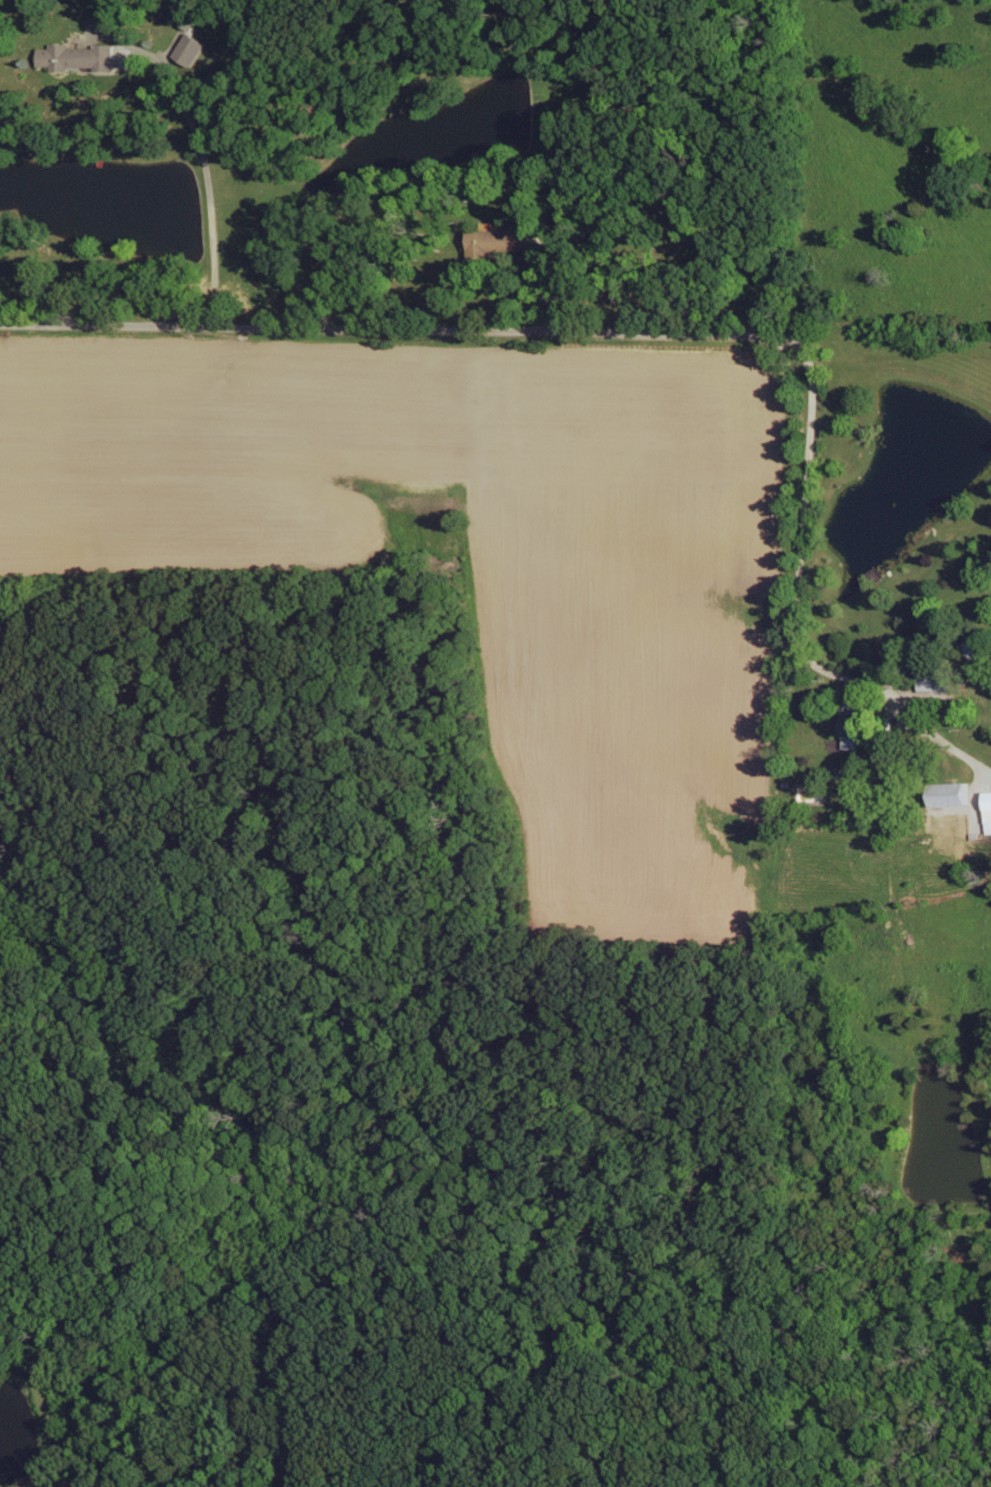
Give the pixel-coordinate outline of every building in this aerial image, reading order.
[(118,71),(117,47),(72,49),(72,45),(52,45),(52,49),(41,50),(41,68),(55,67),(55,73),(118,71)] [(843,737),(847,737),(846,748),(863,749),(865,690),(844,690),(843,737)] [(941,807),(977,806),(977,793),(963,793),(963,783),(940,784),(941,807)]
